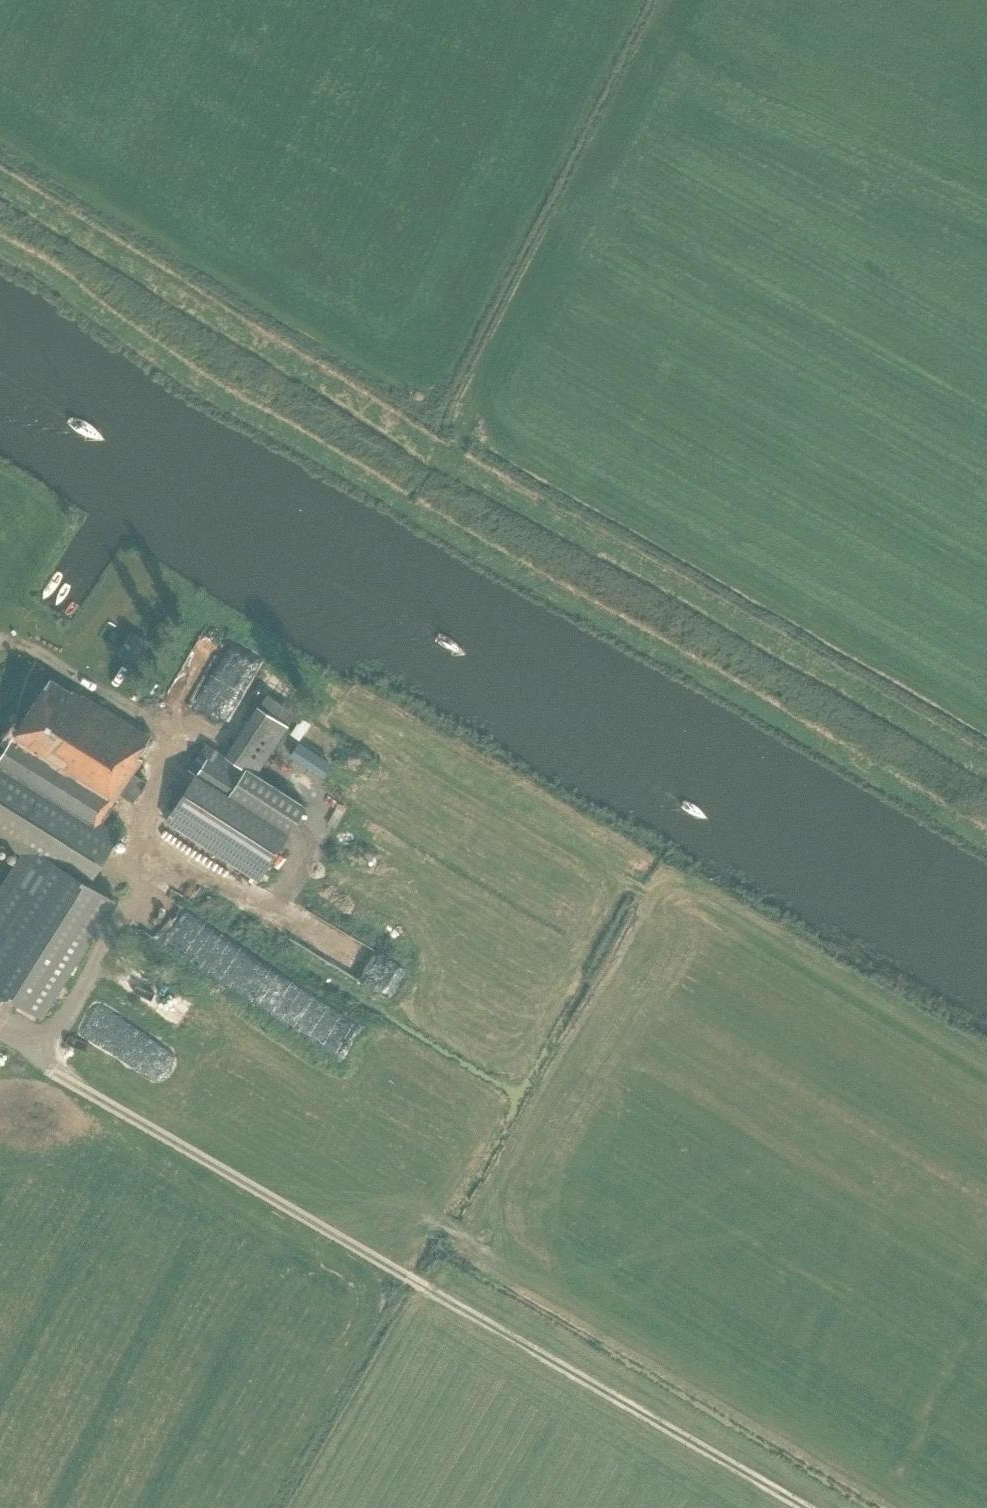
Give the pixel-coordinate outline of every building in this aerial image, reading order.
[(130,633),(119,660),(139,668),(150,642),(130,633)] [(150,736),(82,693),(80,696),(49,677),(0,754),(0,841),(23,855),(0,892),(0,989),(40,1014),(113,898),(88,883),(120,832),(103,822),(119,794),(133,802),(147,781),(133,773),(142,758),(138,756),(150,736)] [(256,774),(288,725),(258,706),(225,755),(206,743),(188,769),(196,774),(166,820),(256,878),(304,806),(256,774)]
